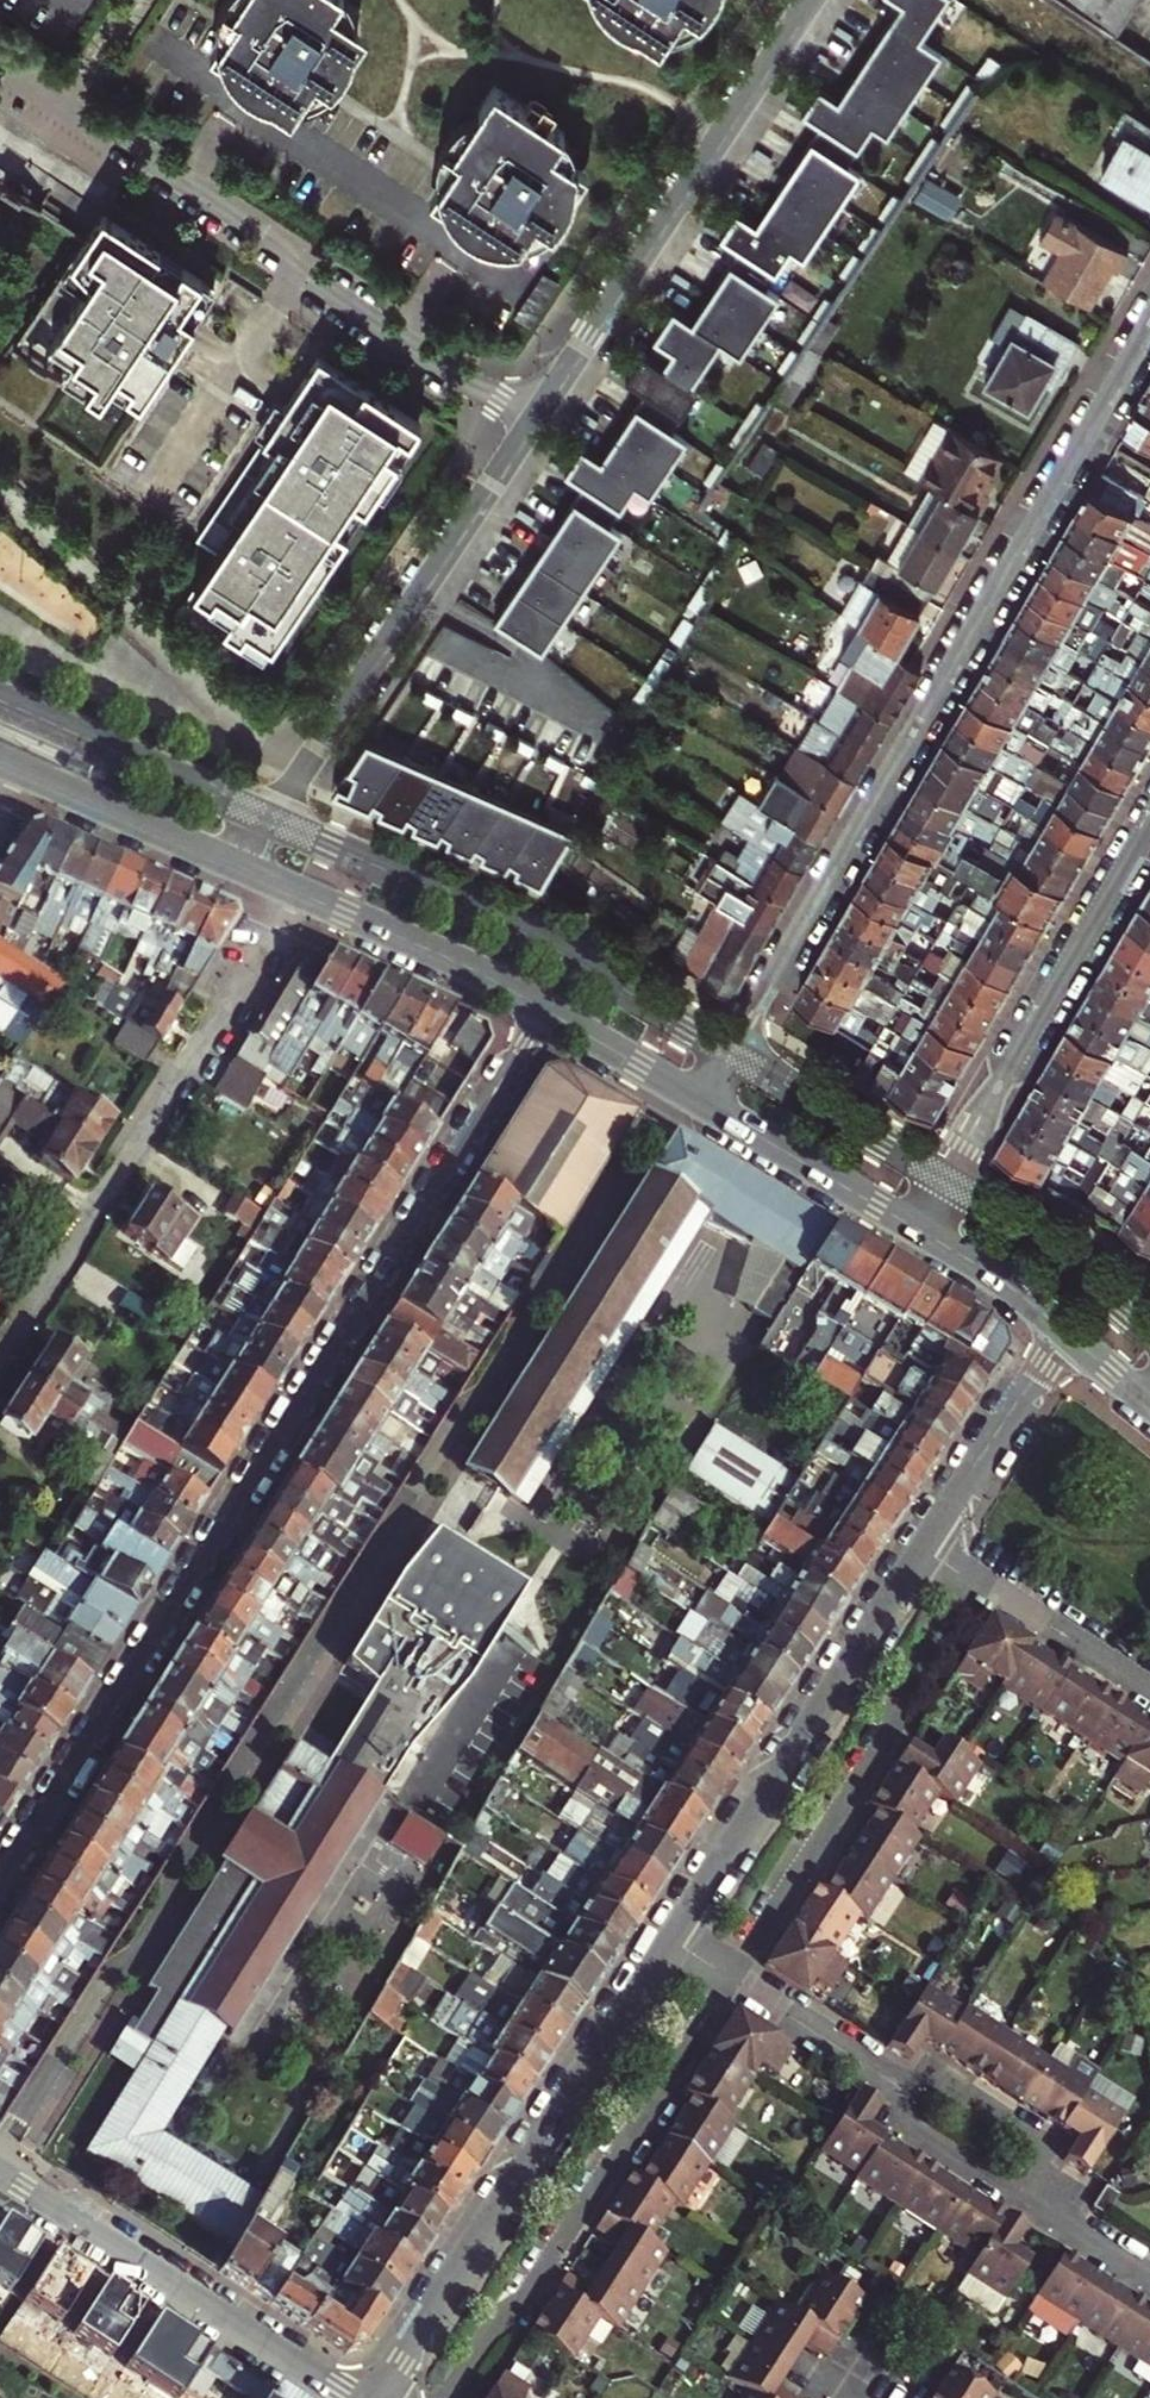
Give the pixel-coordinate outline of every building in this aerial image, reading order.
[(224,18),(231,22),(220,39),(211,53),(230,66),(238,76),(250,86),(258,91),(270,95),(293,110),(302,96),(317,74),(331,84),(337,78),(341,80),(344,75),(341,73),(350,61),(356,46),(368,27),(358,20),(334,5),(337,0),(236,0),(224,18)] [(236,0),(225,0),(222,9),(220,18),(219,28),(220,39),(231,22),(224,18),(236,0)] [(352,0),(337,0),(334,5),(358,20),(354,4),(352,0)] [(535,557),(583,589),(621,530),(610,523),(635,486),(649,495),(686,441),(671,431),(697,393),(689,388),(719,344),(739,357),(779,297),(765,288),(789,252),(802,260),(860,174),(846,166),(871,128),(886,138),(940,55),(918,40),(945,0),(895,0),(901,4),(837,100),(818,87),(801,113),(820,126),(755,224),(737,211),(719,238),(738,250),(691,321),(672,309),(653,339),(672,351),(661,367),(642,354),(625,380),(644,393),(600,459),(581,447),(564,473),(583,485),(535,557)] [(605,2),(612,9),(620,15),(630,20),(628,26),(634,28),(636,23),(644,25),(663,38),(671,26),(688,1),(703,12),(710,5),(714,0),(604,0),(605,2)] [(1143,0),(1064,0),(1119,37),(1143,0)] [(703,12),(688,1),(671,26),(686,22),(694,17),(703,12)] [(853,35),(838,24),(834,30),(849,41),(853,35)] [(828,57),(820,51),(818,55),(826,60),(828,57)] [(1006,67),(988,55),(974,77),(987,85),(1006,67)] [(331,84),(317,74),(302,96),(315,93),(323,88),(331,84)] [(979,91),(967,84),(954,103),(966,111),(979,91)] [(527,107),(496,86),(445,163),(452,167),(441,184),(432,198),(451,211),(463,225),(470,231),(479,236),(491,240),(502,242),(512,243),(523,241),(538,219),(552,229),(558,223),(562,225),(565,220),(562,219),(571,206),(577,191),(589,172),(579,166),(555,150),(566,133),(549,121),(527,107)] [(558,107),(536,92),(527,107),(549,121),(558,107)] [(797,105),(788,99),(786,103),(794,108),(797,105)] [(966,111),(954,103),(941,124),(952,132),(966,111)] [(1149,201),(1149,148),(1149,147),(1149,146),(1149,123),(1128,109),(1116,131),(1124,136),(1103,173),(1149,201)] [(445,163),(480,110),(470,115),(463,121),(453,132),(448,140),(442,154),(441,163),(440,173),(441,184),(452,167),(445,163)] [(575,149),(566,133),(555,150),(579,166),(575,149)] [(772,157),(757,147),(753,153),(768,163),(772,157)] [(930,165),(918,158),(905,179),(916,186),(930,165)] [(747,180),(738,175),(736,178),(745,184),(747,180)] [(917,196),(944,212),(957,191),(929,175),(917,196)] [(1113,271),(1119,275),(1130,256),(1059,213),(1042,240),(1063,252),(1046,282),(1091,308),(1113,271)] [(225,293),(108,215),(22,345),(110,403),(120,387),(150,407),(225,293)] [(552,229),(538,219),(523,241),(536,238),(552,229)] [(715,229),(707,223),(704,226),(713,233),(715,229)] [(884,234),(873,226),(859,247),(870,255),(884,234)] [(866,262),(855,254),(841,275),(852,283),(866,262)] [(675,270),(671,276),(687,287),(691,281),(675,270)] [(545,272),(515,317),(530,327),(560,282),(545,272)] [(837,306),(825,299),(812,318),(824,326),(830,316),(837,306)] [(1055,363),(1063,368),(1078,342),(1028,312),(986,384),(1029,408),(1043,383),(1055,363)] [(841,323),(830,316),(824,326),(812,344),(825,351),(841,323)] [(824,326),(812,318),(798,340),(809,348),(812,344),(824,326)] [(646,333),(648,330),(640,324),(638,328),(646,333)] [(795,373),(808,380),(825,351),(812,344),(809,348),(803,357),(793,372),(795,373)] [(803,357),(792,349),(778,370),(789,378),(793,372),(803,357)] [(432,429),(320,355),(196,544),(215,557),(193,592),(215,607),(221,598),(245,614),(228,639),(246,651),(251,642),(280,661),(432,429)] [(1043,383),(1051,388),(1063,368),(1055,363),(1043,383)] [(621,371),(613,366),(610,369),(619,375),(621,371)] [(782,396),(794,403),(808,380),(795,373),(782,396)] [(1149,414),(1149,395),(1142,409),(1149,414)] [(768,410),(757,402),(743,423),(754,431),(768,410)] [(1142,409),(1129,431),(1149,443),(1149,414),(1142,409)] [(599,420),(583,410),(580,416),(595,426),(599,420)] [(754,431),(743,423),(729,444),(741,451),(754,431)] [(935,486),(946,492),(975,441),(958,431),(929,482),(935,486)] [(749,465),(765,473),(779,448),(764,439),(749,465)] [(1006,502),(999,498),(1018,466),(975,441),(946,492),(995,521),(1006,502)] [(560,464),(551,458),(549,462),(558,467),(560,464)] [(729,468),(718,461),(704,482),(715,489),(729,468)] [(1138,517),(1148,499),(1104,474),(1094,491),(1138,517)] [(973,558),(995,521),(946,492),(935,486),(913,524),(973,558)] [(1138,517),(1094,491),(1082,512),(1139,546),(1149,552),(1149,544),(1143,540),(1149,527),(1149,524),(1138,517)] [(535,516),(520,506),(516,512),(531,522),(535,516)] [(1131,560),(1139,546),(1082,512),(1069,534),(1147,579),(1149,574),(1149,572),(1131,560)] [(885,574),(943,608),(973,558),(913,524),(885,574)] [(739,536),(726,526),(717,540),(732,549),(739,536)] [(512,536),(504,531),(501,534),(510,540),(512,536)] [(1126,594),(1136,599),(1147,579),(1069,534),(1058,554),(1101,579),(1111,585),(1126,594)] [(1045,575),(1089,600),(1101,579),(1058,554),(1045,575)] [(583,589),(535,557),(515,588),(563,619),(583,589)] [(721,568),(713,562),(700,582),(710,588),(721,568)] [(490,569),(482,564),(480,567),(488,573),(490,569)] [(864,629),(910,664),(943,608),(885,574),(856,623),(864,629)] [(1105,609),(1098,605),(1089,600),(1045,575),(1034,595),(1083,623),(1093,629),(1097,632),(1112,640),(1124,620),(1114,614),(1108,625),(1099,619),(1105,609)] [(1089,600),(1098,605),(1111,585),(1101,579),(1089,600)] [(1146,605),(1149,598),(1149,580),(1147,579),(1136,599),(1146,605)] [(710,588),(700,582),(686,604),(697,611),(710,588)] [(563,619),(515,588),(494,620),(542,651),(563,619)] [(1124,620),(1130,610),(1136,599),(1126,594),(1114,614),(1124,620)] [(1021,616),(1070,644),(1083,623),(1034,595),(1021,616)] [(1146,605),(1136,599),(1130,610),(1149,621),(1144,631),(1149,635),(1149,608),(1146,605)] [(692,620),(683,615),(669,636),(679,643),(692,620)] [(1010,636),(1069,671),(1081,650),(1070,644),(1021,616),(1010,636)] [(1112,640),(1122,646),(1134,625),(1124,620),(1112,640)] [(1094,648),(1085,643),(1093,629),(1083,623),(1070,644),(1081,650),(1090,656),(1094,648)] [(921,672),(910,664),(864,629),(851,651),(881,671),(909,692),(921,672)] [(1147,661),(1149,656),(1149,635),(1144,631),(1142,630),(1130,651),(1134,653),(1147,660),(1147,661)] [(1090,656),(1100,661),(1112,640),(1097,632),(1091,641),(1096,645),(1094,648),(1090,656)] [(997,658),(1075,703),(1088,682),(1069,671),(1010,636),(997,658)] [(1105,664),(1110,667),(1122,646),(1112,640),(1100,661),(1105,664)] [(891,722),(909,692),(881,671),(851,651),(832,681),(839,686),(845,689),(862,700),(861,701),(891,722)] [(1130,679),(1134,681),(1147,660),(1134,653),(1121,674),(1130,679)] [(669,660),(661,655),(647,675),(657,682),(669,660)] [(1064,723),(1075,703),(997,658),(986,678),(1042,711),(1053,717),(1064,723)] [(1149,691),(1149,662),(1147,661),(1147,660),(1134,681),(1149,691)] [(1088,682),(1093,685),(1105,664),(1100,661),(1088,682)] [(1103,690),(1118,700),(1130,679),(1121,674),(1115,670),(1103,690)] [(657,682),(647,675),(634,696),(645,703),(657,682)] [(1044,732),(1033,726),(1042,711),(986,678),(973,699),(1051,744),(1064,723),(1053,717),(1044,732)] [(1134,681),(1130,679),(1118,700),(1149,718),(1149,691),(1134,681)] [(1118,700),(1103,690),(1093,685),(1088,682),(1075,703),(1085,709),(1094,695),(1107,703),(1118,709),(1110,723),(1149,746),(1149,718),(1118,700)] [(829,711),(836,701),(808,684),(802,695),(829,711)] [(836,690),(842,694),(845,689),(839,686),(836,690)] [(443,696),(427,688),(422,696),(438,705),(443,696)] [(818,734),(827,721),(785,695),(777,709),(818,734)] [(1048,750),(1051,744),(973,699),(961,720),(1018,753),(1027,738),(1048,750)] [(842,731),(873,752),(891,722),(861,701),(842,731)] [(1149,756),(1149,746),(1110,723),(1099,717),(1085,709),(1075,703),(1064,723),(1082,734),(1143,769),(1149,756)] [(1099,717),(1110,723),(1118,709),(1107,703),(1099,717)] [(474,712),(457,704),(453,712),(469,721),(474,712)] [(504,728),(488,719),(484,728),(500,737),(504,728)] [(1027,786),(1039,765),(1018,753),(961,720),(949,741),(1027,786)] [(807,751),(855,781),(873,752),(842,731),(827,721),(818,734),(807,751)] [(1130,790),(1143,769),(1082,734),(1070,755),(1086,764),(1130,790)] [(535,744),(519,735),(514,744),(530,753),(535,744)] [(366,739),(331,792),(367,808),(372,800),(403,754),(366,739)] [(1005,800),(1015,807),(1027,786),(949,741),(937,762),(994,794),(1005,800)] [(1039,765),(1049,771),(1062,750),(1051,744),(1048,750),(1039,765)] [(836,812),(855,781),(807,751),(797,745),(778,775),(836,812)] [(566,760),(549,751),(545,760),(561,769),(566,760)] [(381,804),(377,812),(401,823),(407,815),(437,769),(403,754),(372,800),(381,804)] [(926,782),(982,815),(994,794),(937,762),(926,782)] [(1118,810),(1130,790),(1086,764),(1074,785),(1118,810)] [(1037,791),(1044,781),(1049,771),(1039,765),(1027,786),(1037,791)] [(415,819),(412,827),(435,838),(440,830),(471,784),(437,769),(407,815),(415,819)] [(602,779),(586,770),(581,779),(597,787),(602,779)] [(819,841),(836,812),(778,775),(773,772),(755,801),(773,812),(787,821),(819,841)] [(1037,791),(1062,805),(1074,785),(1062,778),(1056,788),(1044,781),(1037,791)] [(991,847),(1003,827),(993,821),(982,815),(926,782),(913,803),(976,838),(991,847)] [(449,834),(446,842),(470,853),(474,845),(505,799),(471,784),(440,830),(449,834)] [(1106,831),(1118,810),(1074,785),(1062,805),(1106,831)] [(1025,812),(1031,803),(1037,791),(1027,786),(1015,807),(1025,812)] [(765,825),(773,812),(755,801),(744,793),(735,807),(765,825)] [(483,849),(480,857),(503,868),(509,860),(539,814),(505,799),(474,845),(483,849)] [(381,804),(372,800),(367,808),(377,812),(381,804)] [(993,821),(1003,827),(1015,807),(1005,800),(993,821)] [(967,854),(976,838),(913,803),(904,819),(950,845),(962,852),(967,854)] [(1094,852),(1106,831),(1062,805),(1055,817),(1031,803),(1025,812),(1050,827),(1094,852)] [(1003,827),(1014,833),(1025,812),(1015,807),(1003,827)] [(517,864),(513,873),(541,886),(573,830),(539,814),(509,860),(517,864)] [(415,819),(407,815),(401,823),(412,827),(415,819)] [(945,853),(950,845),(904,819),(895,834),(958,870),(967,854),(962,852),(957,859),(945,853)] [(769,851),(801,871),(819,841),(787,821),(769,851)] [(3,932),(49,830),(38,825),(21,830),(0,862),(0,940),(3,932)] [(1002,853),(1005,847),(1014,833),(1003,827),(991,847),(1002,853)] [(1082,872),(1094,852),(1050,827),(1038,847),(1082,872)] [(28,898),(42,904),(71,840),(49,830),(3,932),(11,936),(21,913),(28,898)] [(449,834),(440,830),(435,838),(446,842),(449,834)] [(957,882),(962,872),(958,870),(895,834),(883,855),(950,893),(961,899),(967,888),(957,882)] [(1052,924),(1070,892),(1026,867),(1002,853),(991,847),(976,838),(967,854),(958,870),(962,872),(967,875),(973,879),(1008,899),(1052,924)] [(53,905),(66,911),(93,849),(71,840),(42,904),(37,916),(47,920),(53,905)] [(1002,853),(1026,867),(1038,847),(1027,840),(1018,855),(1005,847),(1002,853)] [(739,876),(783,903),(801,871),(769,851),(758,844),(739,876)] [(483,849),(474,845),(470,853),(480,857),(483,849)] [(1070,892),(1082,872),(1038,847),(1026,867),(1070,892)] [(71,919),(87,926),(116,860),(93,849),(66,911),(59,926),(58,928),(66,932),(71,919)] [(938,913),(950,893),(883,855),(871,875),(935,911),(938,913)] [(113,932),(116,925),(140,870),(116,860),(87,926),(82,939),(77,949),(99,963),(113,932)] [(517,864),(509,860),(503,868),(513,873),(517,864)] [(766,933),(783,903),(739,876),(714,861),(697,891),(702,894),(718,904),(766,933)] [(116,925),(141,935),(165,881),(140,870),(116,925)] [(932,917),(935,911),(871,875),(859,896),(917,929),(919,930),(927,915),(932,917)] [(963,881),(970,884),(973,879),(967,875),(963,881)] [(1003,908),(1008,899),(973,879),(970,884),(967,888),(978,894),(1003,908)] [(149,961),(155,964),(188,891),(165,881),(141,935),(137,943),(154,950),(149,961)] [(179,960),(184,962),(211,902),(188,891),(155,964),(162,967),(167,955),(179,960)] [(718,904),(702,894),(684,926),(699,936),(718,904)] [(1041,944),(1052,924),(1008,899),(1003,908),(978,894),(972,905),(1041,944)] [(908,945),(917,929),(859,896),(847,916),(905,950),(918,957),(924,961),(929,953),(922,949),(920,952),(908,945)] [(35,919),(37,916),(42,904),(28,898),(21,913),(35,919)] [(1028,965),(1041,944),(972,905),(961,899),(952,913),(949,919),(1028,965)] [(178,1011),(192,988),(234,922),(230,910),(211,902),(184,962),(179,960),(173,972),(160,1000),(178,1011)] [(699,936),(748,965),(766,933),(718,904),(699,936)] [(1145,904),(1133,925),(1149,935),(1149,907),(1145,904)] [(47,920),(59,926),(66,911),(53,905),(47,920)] [(944,917),(949,919),(952,913),(948,911),(944,917)] [(927,935),(936,940),(949,919),(944,917),(939,914),(927,935)] [(893,971),(905,950),(847,916),(835,937),(879,963),(893,971)] [(66,932),(82,939),(87,926),(71,919),(66,932)] [(1016,986),(1028,965),(949,919),(936,940),(954,950),(1016,986)] [(137,943),(141,935),(116,925),(113,932),(137,943)] [(1133,925),(1121,945),(1149,963),(1149,935),(1133,925)] [(6,948),(11,936),(3,932),(0,940),(0,944),(6,948)] [(731,995),(748,965),(699,936),(684,963),(701,976),(731,995)] [(891,984),(873,973),(879,963),(835,937),(823,958),(867,984),(890,997),(894,990),(890,987),(891,984)] [(40,969),(46,956),(48,951),(25,941),(19,956),(40,969)] [(132,954),(149,961),(154,950),(137,943),(132,954)] [(62,982),(48,974),(40,969),(19,956),(6,948),(0,944),(0,982),(4,984),(44,1010),(62,983),(62,982)] [(1121,945),(1109,967),(1149,991),(1149,963),(1121,945)] [(247,1037),(271,1052),(330,955),(312,946),(299,947),(246,1037),(247,1037)] [(1004,1007),(1016,986),(954,950),(948,960),(931,950),(929,953),(924,961),(932,965),(948,974),(1004,1007)] [(162,967),(173,972),(179,960),(167,955),(162,967)] [(297,1063),(318,1028),(355,966),(330,955),(271,1052),(263,1066),(286,1080),(297,1063)] [(40,969),(48,974),(54,960),(46,956),(40,969)] [(914,963),(921,967),(924,961),(918,957),(914,963)] [(811,979),(854,1005),(867,984),(823,958),(811,979)] [(143,974),(149,977),(155,964),(149,961),(143,974)] [(920,968),(927,973),(932,965),(924,961),(921,967),(920,968)] [(912,982),(917,974),(918,971),(905,964),(899,974),(902,976),(912,982)] [(319,1076),(332,1055),(380,977),(355,966),(318,1028),(331,1036),(310,1071),(319,1076)] [(1109,967),(1097,987),(1149,1018),(1149,991),(1109,967)] [(991,1028),(1004,1007),(948,974),(940,988),(917,974),(912,982),(934,994),(991,1028)] [(900,1003),(904,995),(912,982),(902,976),(894,990),(890,997),(894,1000),(900,1003)] [(350,1047),(363,1056),(405,988),(380,977),(332,1055),(341,1061),(350,1047)] [(873,1048),(877,1041),(879,1038),(859,1026),(867,1013),(854,1005),(811,979),(797,1003),(873,1048)] [(20,1045),(44,1010),(4,984),(0,990),(0,1033),(20,1045)] [(1097,987),(1085,1009),(1145,1044),(1149,1035),(1149,1018),(1097,987)] [(367,1092),(370,1094),(429,999),(405,988),(363,1056),(353,1072),(348,1081),(354,1084),(367,1092)] [(139,1002),(152,1010),(159,999),(144,990),(139,1002)] [(979,1050),(991,1028),(934,994),(921,1016),(935,1024),(979,1050)] [(900,1003),(907,1007),(911,999),(904,995),(900,1003)] [(125,1023),(157,1044),(178,1011),(160,1000),(159,999),(152,1010),(139,1002),(134,999),(126,1012),(120,1008),(114,1017),(125,1023)] [(393,1108),(410,1080),(453,1009),(429,999),(370,1094),(393,1108)] [(890,1007),(895,1010),(900,1003),(894,1000),(890,1007)] [(895,1011),(902,1015),(907,1007),(900,1003),(895,1010),(895,1011)] [(1145,1044),(1085,1009),(1073,1029),(1137,1067),(1149,1074),(1149,1047),(1145,1044)] [(452,1042),(464,1050),(482,1022),(469,1016),(452,1042)] [(876,1027),(883,1031),(887,1024),(880,1020),(876,1027)] [(462,1053),(476,1063),(490,1041),(485,1023),(482,1022),(464,1050),(462,1053)] [(111,1044),(144,1066),(157,1044),(125,1023),(111,1044)] [(966,1071),(979,1050),(935,1024),(923,1045),(966,1071)] [(297,1063),(310,1071),(331,1036),(318,1028),(297,1063)] [(1125,1087),(1137,1067),(1073,1029),(1061,1050),(1106,1076),(1125,1087)] [(258,1074),(263,1066),(271,1052),(247,1037),(233,1060),(258,1074)] [(873,1048),(879,1052),(884,1045),(877,1041),(873,1048)] [(952,1095),(966,1071),(923,1045),(908,1069),(952,1095)] [(340,1063),(353,1072),(363,1056),(350,1047),(341,1061),(340,1063)] [(880,1059),(883,1054),(879,1052),(873,1048),(870,1053),(880,1059)] [(1049,1071),(1093,1097),(1106,1076),(1061,1050),(1049,1071)] [(319,1076),(328,1082),(340,1063),(341,1061),(332,1055),(319,1076)] [(109,1121),(12,1058),(0,1076),(0,1088),(91,1148),(109,1121)] [(938,1119),(952,1095),(908,1069),(890,1058),(881,1073),(864,1063),(859,1072),(938,1119)] [(213,1092),(242,1110),(263,1077),(258,1074),(233,1060),(213,1092)] [(557,1235),(636,1112),(560,1066),(543,1070),(472,1183),(513,1208),(550,1231),(557,1235)] [(281,1088),(304,1102),(319,1076),(310,1071),(299,1089),(286,1081),(281,1088)] [(1103,1117),(1110,1106),(1093,1097),(1049,1071),(1037,1091),(1081,1117),(1112,1135),(1123,1142),(1136,1121),(1124,1115),(1118,1125),(1103,1117)] [(1148,1101),(1149,1097),(1149,1074),(1136,1094),(1148,1101)] [(393,1108),(405,1116),(423,1088),(410,1080),(393,1108)] [(347,1097),(359,1104),(367,1092),(354,1084),(347,1097)] [(91,1148),(0,1088),(0,1133),(11,1116),(50,1142),(37,1162),(69,1182),(91,1148)] [(405,1116),(418,1123),(435,1096),(423,1088),(405,1116)] [(1025,1111),(1069,1137),(1081,1117),(1037,1091),(1025,1111)] [(433,1132),(418,1123),(405,1116),(393,1108),(370,1094),(367,1092),(359,1104),(347,1097),(341,1093),(336,1102),(419,1153),(433,1132)] [(1124,1115),(1136,1121),(1148,1101),(1136,1094),(1124,1115)] [(418,1123),(433,1132),(450,1104),(435,1096),(418,1123)] [(1147,1128),(1149,1123),(1149,1102),(1148,1101),(1136,1121),(1147,1128)] [(407,1173),(419,1153),(336,1102),(330,1111),(344,1120),(348,1122),(346,1125),(368,1139),(364,1147),(407,1173)] [(1073,1167),(1085,1147),(1069,1137),(1025,1111),(1013,1132),(1057,1158),(1073,1167)] [(364,1147),(368,1139),(346,1125),(348,1122),(344,1120),(337,1131),(364,1147)] [(1123,1142),(1134,1149),(1147,1128),(1136,1121),(1123,1142)] [(394,1193),(407,1173),(364,1147),(337,1131),(323,1122),(310,1142),(336,1158),(350,1166),(394,1193)] [(1001,1153),(1046,1179),(1057,1158),(1013,1132),(1001,1153)] [(792,1293),(833,1228),(674,1134),(534,1360),(465,1471),(508,1499),(690,1206),(706,1216),(697,1229),(747,1249),(752,1242),(783,1263),(752,1311),(772,1325),(780,1313),(792,1293)] [(1100,1155),(1111,1162),(1123,1142),(1112,1135),(1100,1155)] [(1134,1149),(1123,1142),(1111,1162),(1122,1169),(1137,1177),(1149,1185),(1149,1158),(1134,1149)] [(1087,1176),(1099,1183),(1111,1162),(1100,1155),(1087,1176)] [(323,1178),(337,1187),(350,1166),(336,1158),(328,1171),(323,1178)] [(1099,1183),(1110,1189),(1122,1169),(1111,1162),(1099,1183)] [(313,1172),(323,1178),(328,1171),(318,1165),(313,1172)] [(381,1214),(394,1193),(350,1166),(337,1187),(381,1214)] [(368,1234),(381,1214),(337,1187),(323,1178),(313,1172),(312,1171),(308,1178),(319,1185),(310,1198),(368,1234)] [(1075,1197),(1087,1203),(1099,1183),(1087,1176),(1075,1197)] [(1140,1206),(1149,1189),(1149,1185),(1137,1177),(1125,1198),(1140,1206)] [(308,1197),(310,1198),(319,1185),(308,1178),(299,1191),(308,1197)] [(272,1202),(283,1209),(295,1189),(285,1183),(272,1202)] [(507,1217),(513,1208),(472,1183),(458,1206),(533,1252),(541,1238),(507,1217)] [(1093,1207),(1098,1210),(1110,1189),(1099,1183),(1087,1203),(1093,1207)] [(1140,1206),(1149,1213),(1149,1189),(1140,1206)] [(123,1232),(177,1268),(204,1229),(149,1193),(123,1232)] [(247,1243),(260,1222),(266,1213),(236,1195),(226,1210),(244,1221),(235,1235),(247,1243)] [(356,1254),(368,1234),(310,1198),(308,1197),(296,1217),(356,1254)] [(274,1231),(279,1224),(287,1212),(283,1209),(272,1202),(266,1213),(260,1222),(274,1231)] [(534,1253),(533,1252),(458,1206),(444,1227),(509,1266),(520,1272),(521,1274),(534,1253)] [(523,1508),(697,1229),(706,1216),(690,1206),(508,1499),(523,1508)] [(1140,1206),(1127,1227),(1149,1240),(1149,1213),(1140,1206)] [(343,1274),(356,1254),(296,1217),(288,1230),(283,1237),(343,1274)] [(330,1295),(343,1274),(283,1237),(274,1231),(260,1222),(247,1243),(330,1295)] [(283,1237),(288,1230),(279,1224),(274,1231),(283,1237)] [(502,1278),(509,1266),(444,1227),(431,1247),(474,1273),(479,1264),(496,1274),(502,1278)] [(826,1284),(832,1288),(860,1244),(833,1228),(792,1293),(807,1302),(820,1280),(826,1284)] [(534,1253),(543,1259),(557,1235),(550,1231),(544,1240),(541,1238),(533,1252),(534,1253)] [(783,1263),(752,1242),(747,1249),(734,1303),(752,1311),(783,1263)] [(318,1315),(330,1295),(247,1243),(234,1263),(242,1267),(318,1315)] [(861,1379),(875,1356),(922,1281),(923,1280),(886,1257),(860,1244),(832,1288),(811,1322),(811,1336),(792,1365),(791,1370),(792,1372),(845,1404),(847,1401),(861,1379)] [(507,1293),(490,1282),(474,1273),(431,1247),(419,1267),(494,1313),(504,1319),(518,1299),(507,1293)] [(490,1282),(496,1274),(479,1264),(474,1273),(490,1282)] [(305,1335),(318,1315),(242,1267),(229,1288),(230,1289),(305,1335)] [(488,1323),(494,1313),(419,1267),(407,1287),(449,1313),(454,1305),(476,1319),(478,1316),(488,1323)] [(507,1293),(518,1299),(530,1279),(521,1274),(520,1272),(507,1293)] [(807,1302),(813,1306),(826,1284),(820,1280),(807,1302)] [(899,1365),(905,1356),(944,1294),(922,1281),(875,1356),(896,1370),(899,1365)] [(184,1342),(190,1332),(118,1287),(109,1300),(162,1333),(164,1330),(184,1342)] [(463,1339),(471,1326),(449,1313),(407,1287),(394,1308),(453,1344),(458,1335),(463,1339)] [(292,1355),(305,1335),(230,1289),(217,1309),(225,1314),(292,1355)] [(780,1313),(795,1322),(807,1302),(792,1293),(780,1313)] [(940,1366),(980,1391),(1009,1346),(1004,1329),(997,1325),(976,1358),(966,1352),(987,1319),(944,1294),(905,1356),(912,1360),(924,1368),(926,1370),(937,1370),(940,1366)] [(221,1321),(225,1314),(217,1309),(209,1303),(203,1313),(215,1320),(221,1321)] [(471,1326),(476,1319),(454,1305),(449,1313),(471,1326)] [(479,1360),(467,1352),(453,1344),(394,1308),(381,1328),(440,1364),(447,1368),(467,1380),(479,1360)] [(499,1329),(504,1319),(494,1313),(488,1323),(499,1329)] [(757,1349),(778,1363),(802,1326),(795,1322),(780,1313),(772,1325),(757,1349)] [(279,1376),(292,1355),(225,1314),(221,1321),(231,1327),(223,1341),(279,1376)] [(212,1335),(223,1341),(231,1327),(221,1321),(212,1335)] [(427,1384),(440,1364),(381,1328),(368,1348),(427,1384)] [(467,1352),(479,1360),(492,1339),(480,1332),(472,1344),(467,1352)] [(267,1396),(279,1376),(223,1341),(212,1335),(200,1355),(209,1360),(267,1396)] [(467,1352),(472,1344),(463,1339),(458,1335),(453,1344),(467,1352)] [(128,1432),(94,1411),(95,1410),(98,1411),(102,1404),(66,1380),(78,1363),(50,1345),(25,1384),(96,1430),(120,1446),(128,1432)] [(443,1394),(427,1384),(368,1348),(355,1369),(414,1405),(423,1391),(435,1399),(427,1413),(440,1421),(454,1400),(443,1394)] [(951,1436),(966,1413),(925,1388),(916,1382),(903,1374),(896,1370),(875,1356),(861,1379),(871,1385),(900,1404),(911,1410),(951,1436)] [(899,1365),(906,1369),(912,1360),(905,1356),(899,1365)] [(254,1417),(267,1396),(209,1360),(196,1381),(254,1417)] [(903,1374),(906,1369),(899,1365),(896,1370),(903,1374)] [(966,1413),(980,1391),(940,1366),(937,1370),(925,1388),(966,1413)] [(443,1394),(454,1400),(467,1380),(447,1368),(444,1374),(452,1380),(443,1394)] [(427,1413),(414,1405),(355,1369),(342,1390),(428,1441),(440,1421),(427,1413)] [(857,1408),(861,1401),(871,1385),(861,1379),(847,1401),(857,1408)] [(241,1436),(254,1417),(196,1381),(184,1401),(241,1436)] [(120,1446),(96,1430),(25,1384),(0,1422),(0,1424),(26,1441),(43,1415),(61,1427),(56,1436),(83,1454),(71,1477),(93,1491),(105,1470),(118,1448),(120,1446)] [(422,1450),(428,1441),(342,1390),(329,1411),(393,1449),(396,1450),(403,1438),(422,1450)] [(936,1459),(951,1436),(911,1410),(906,1418),(895,1411),(877,1400),(872,1408),(867,1414),(936,1459)] [(229,1457),(241,1436),(184,1401),(171,1421),(177,1425),(229,1457)] [(923,1480),(936,1459),(867,1414),(857,1408),(847,1401),(845,1404),(834,1422),(839,1425),(923,1480)] [(867,1414),(872,1408),(861,1401),(857,1408),(867,1414)] [(895,1411),(906,1418),(911,1410),(900,1404),(895,1411)] [(132,1425),(142,1431),(154,1411),(145,1405),(132,1425)] [(389,1456),(393,1449),(329,1411),(317,1431),(359,1456),(366,1447),(382,1457),(384,1453),(389,1456)] [(216,1477),(229,1457),(177,1425),(171,1421),(158,1442),(216,1477)] [(202,1499),(216,1477),(158,1442),(142,1431),(132,1425),(128,1432),(120,1446),(118,1448),(140,1462),(202,1499)] [(910,1500),(923,1480),(839,1425),(833,1435),(850,1446),(843,1457),(910,1500)] [(692,1459),(733,1484),(751,1454),(711,1429),(692,1459)] [(388,1473),(376,1466),(359,1456),(317,1431),(303,1452),(346,1477),(362,1487),(380,1497),(389,1503),(402,1482),(388,1473)] [(896,1521),(910,1500),(843,1457),(820,1443),(808,1464),(819,1471),(833,1480),(842,1486),(896,1521)] [(359,1456),(376,1466),(382,1457),(366,1447),(359,1456)] [(290,1473),(333,1498),(346,1477),(303,1452),(290,1473)] [(388,1473),(402,1482),(415,1461),(400,1453),(388,1473)] [(795,1484),(796,1482),(751,1454),(733,1484),(732,1486),(776,1514),(782,1504),(795,1484)] [(732,1486),(733,1484),(692,1459),(683,1474),(724,1500),(732,1486)] [(188,1521),(202,1499),(140,1462),(127,1484),(188,1521)] [(805,1490),(806,1491),(819,1471),(808,1464),(799,1477),(796,1482),(795,1484),(805,1490)] [(107,1485),(110,1487),(116,1477),(105,1470),(93,1491),(100,1495),(107,1485)] [(341,1515),(347,1507),(333,1498),(290,1473),(277,1493),(339,1530),(346,1518),(341,1515)] [(347,1507),(349,1508),(362,1487),(346,1477),(333,1498),(347,1507)] [(827,1489),(836,1495),(842,1486),(833,1480),(827,1489)] [(175,1543),(188,1521),(127,1484),(115,1505),(175,1543)] [(782,1504),(792,1510),(805,1490),(795,1484),(782,1504)] [(775,1515),(776,1514),(732,1486),(724,1500),(768,1527),(769,1525),(775,1515)] [(884,1541),(896,1521),(842,1486),(836,1495),(827,1489),(819,1499),(829,1506),(884,1541)] [(80,1512),(92,1520),(106,1499),(100,1495),(93,1491),(80,1512)] [(434,1520),(468,1542),(487,1514),(452,1492),(434,1520)] [(326,1550),(339,1530),(277,1493),(265,1513),(303,1536),(326,1550)] [(649,1525),(684,1547),(704,1517),(667,1494),(649,1525)] [(823,1515),(829,1506),(819,1499),(815,1496),(801,1517),(807,1520),(814,1509),(823,1515)] [(366,1518),(376,1524),(389,1503),(380,1497),(366,1518)] [(162,1564),(175,1543),(115,1505),(113,1504),(105,1516),(110,1519),(105,1528),(162,1564)] [(871,1561),(884,1541),(829,1506),(823,1515),(814,1509),(807,1520),(830,1535),(871,1561)] [(341,1515),(346,1518),(352,1510),(349,1508),(347,1507),(341,1515)] [(145,1590),(162,1564),(105,1528),(99,1524),(92,1520),(80,1512),(70,1528),(100,1547),(94,1557),(145,1590)] [(298,1545),(303,1536),(265,1513),(252,1534),(314,1571),(321,1559),(298,1545)] [(793,1540),(799,1531),(775,1515),(769,1525),(793,1540)] [(99,1524),(105,1528),(110,1519),(105,1516),(99,1524)] [(352,1538),(363,1544),(376,1524),(366,1518),(365,1517),(352,1538)] [(824,1544),(830,1535),(807,1520),(801,1529),(824,1544)] [(841,1607),(857,1582),(793,1540),(769,1525),(768,1527),(757,1544),(777,1556),(769,1569),(792,1583),(796,1577),(841,1607)] [(857,1582),(871,1561),(830,1535),(824,1544),(801,1529),(799,1531),(793,1540),(857,1582)] [(327,1579),(314,1571),(252,1534),(239,1554),(301,1591),(307,1582),(330,1596),(337,1585),(327,1579)] [(321,1559),(326,1550),(303,1536),(298,1545),(321,1559)] [(74,1577),(80,1567),(56,1552),(50,1562),(74,1577)] [(131,1613),(145,1590),(94,1557),(89,1553),(80,1567),(74,1577),(131,1613)] [(325,1605),(301,1591),(239,1554),(227,1574),(288,1611),(300,1618),(312,1625),(325,1605)] [(116,1637),(131,1613),(74,1577),(50,1562),(39,1555),(28,1572),(39,1578),(35,1585),(116,1637)] [(822,1637),(841,1607),(796,1577),(792,1583),(769,1569),(751,1557),(735,1581),(822,1637)] [(327,1579),(337,1585),(350,1565),(340,1558),(327,1579)] [(607,1596),(619,1603),(633,1579),(621,1572),(609,1593),(607,1596)] [(281,1622),(288,1611),(227,1574),(214,1594),(270,1627),(275,1619),(281,1622)] [(763,1631),(807,1660),(822,1637),(735,1581),(731,1578),(721,1594),(740,1606),(768,1625),(763,1631)] [(486,1639),(488,1640),(505,1614),(454,1581),(437,1608),(439,1609),(408,1658),(456,1688),(486,1639)] [(103,1658),(116,1637),(35,1585),(30,1582),(16,1603),(21,1607),(103,1658)] [(607,1596),(609,1593),(592,1582),(582,1598),(599,1609),(607,1596)] [(263,1651),(276,1631),(270,1627),(214,1594),(202,1614),(263,1651)] [(749,1654),(793,1682),(807,1660),(763,1631),(735,1613),(708,1595),(693,1618),(694,1618),(712,1630),(716,1624),(753,1648),(749,1654)] [(763,1631),(768,1625),(740,1606),(735,1613),(763,1631)] [(87,1684),(103,1658),(21,1607),(5,1632),(11,1636),(87,1684)] [(678,1626),(685,1630),(694,1618),(693,1618),(686,1613),(678,1626)] [(250,1671),(263,1651),(202,1614),(189,1634),(250,1671)] [(287,1637),(300,1645),(312,1625),(300,1618),(287,1637)] [(778,1704),(793,1682),(749,1654),(712,1630),(694,1618),(685,1630),(683,1634),(739,1670),(735,1677),(778,1704)] [(270,1627),(276,1631),(281,1622),(275,1619),(270,1627)] [(577,1646),(592,1655),(607,1629),(593,1620),(577,1646)] [(989,1678),(1003,1687),(1028,1647),(989,1622),(952,1679),(978,1695),(989,1678)] [(243,1685),(252,1672),(250,1671),(189,1634),(177,1654),(261,1706),(265,1699),(243,1685)] [(735,1677),(739,1670),(683,1634),(678,1641),(735,1677)] [(87,1684),(11,1636),(0,1653),(0,1655),(2,1657),(0,1660),(0,1671),(68,1714),(87,1684)] [(763,1727),(778,1704),(735,1677),(678,1641),(668,1658),(689,1671),(724,1693),(720,1700),(763,1727)] [(1001,1689),(1042,1716),(1069,1673),(1028,1647),(1003,1687),(1001,1689)] [(257,1713),(261,1706),(177,1654),(164,1675),(226,1712),(235,1699),(257,1713)] [(440,1717),(438,1716),(456,1688),(408,1658),(391,1686),(389,1685),(372,1711),(424,1744),(440,1717)] [(265,1680),(274,1685),(287,1665),(278,1660),(265,1680)] [(616,1670),(627,1677),(631,1670),(626,1667),(616,1670)] [(747,1753),(763,1727),(720,1700),(702,1689),(696,1698),(688,1693),(659,1675),(653,1684),(631,1670),(627,1677),(666,1702),(674,1707),(747,1753)] [(68,1714),(0,1671),(0,1704),(53,1738),(68,1714)] [(720,1700),(724,1693),(689,1671),(684,1678),(694,1684),(702,1689),(720,1700)] [(566,1703),(568,1705),(581,1684),(562,1672),(550,1693),(566,1703)] [(1042,1716),(1082,1742),(1110,1699),(1069,1673),(1042,1716)] [(248,1726),(226,1712),(164,1675),(151,1695),(214,1733),(224,1739),(236,1746),(248,1726)] [(688,1693),(696,1698),(702,1689),(694,1684),(688,1693)] [(536,1717),(552,1727),(566,1703),(550,1693),(540,1710),(536,1717)] [(207,1743),(214,1733),(151,1695),(138,1715),(201,1753),(207,1743)] [(1123,1768),(1149,1726),(1149,1725),(1110,1699),(1082,1742),(1123,1768)] [(533,1722),(536,1717),(540,1710),(527,1701),(520,1713),(533,1722)] [(653,1721),(662,1727),(674,1707),(666,1702),(656,1716),(653,1721)] [(731,1778),(747,1753),(674,1707),(662,1727),(653,1721),(656,1716),(635,1703),(628,1713),(641,1721),(666,1738),(731,1778)] [(53,1738),(0,1704),(0,1732),(40,1758),(53,1738)] [(511,1728),(525,1736),(533,1722),(520,1713),(511,1728)] [(203,1773),(192,1766),(201,1753),(138,1715),(126,1735),(210,1787),(215,1781),(203,1773)] [(677,1862),(703,1822),(642,1784),(612,1765),(552,1727),(536,1717),(533,1722),(525,1736),(512,1757),(520,1762),(575,1798),(677,1862)] [(660,1748),(666,1738),(641,1721),(634,1732),(660,1748)] [(1123,1768),(1113,1782),(1140,1799),(1149,1783),(1149,1726),(1123,1768)] [(40,1758),(0,1732),(0,1764),(26,1781),(40,1758)] [(717,1799),(731,1778),(666,1738),(660,1748),(634,1732),(627,1742),(633,1746),(717,1799)] [(217,1750),(220,1745),(224,1739),(214,1733),(207,1743),(217,1750)] [(206,1794),(210,1787),(126,1735),(113,1756),(175,1793),(184,1780),(193,1786),(206,1794)] [(232,1753),(236,1746),(224,1739),(220,1745),(232,1753)] [(642,1784),(649,1773),(625,1757),(633,1746),(627,1742),(612,1765),(642,1784)] [(937,1797),(954,1808),(979,1770),(939,1744),(927,1762),(907,1749),(894,1769),(937,1797)] [(703,1822),(717,1799),(633,1746),(625,1757),(649,1773),(642,1784),(703,1822)] [(225,2031),(232,2036),(314,1902),(378,1801),(293,1748),(220,1865),(146,1987),(156,1993),(131,2034),(151,2046),(83,2154),(235,2246),(262,2200),(159,2137),(225,2031)] [(192,1766),(203,1773),(212,1760),(201,1753),(192,1766)] [(186,1814),(179,1810),(185,1799),(175,1793),(113,1756),(99,1778),(177,1825),(184,1830),(188,1823),(183,1820),(186,1814)] [(497,1783),(504,1788),(520,1762),(512,1757),(497,1783)] [(26,1781),(0,1764),(0,1796),(12,1804),(26,1781)] [(875,1815),(910,1838),(937,1797),(894,1769),(868,1810),(875,1815)] [(85,1800),(143,1835),(153,1820),(172,1831),(173,1832),(177,1825),(99,1778),(85,1800)] [(185,1799),(188,1794),(193,1786),(184,1780),(175,1793),(185,1799)] [(198,1807),(201,1802),(188,1794),(185,1799),(198,1807)] [(12,1804),(0,1796),(0,1822),(12,1804)] [(661,1887),(677,1862),(575,1798),(559,1823),(576,1834),(661,1887)] [(146,1858),(134,1850),(143,1835),(85,1800),(71,1822),(149,1869),(153,1862),(146,1858)] [(470,1832),(478,1837),(490,1815),(482,1810),(470,1832)] [(183,1820),(188,1823),(191,1817),(186,1814),(183,1820)] [(849,1855),(892,1883),(918,1843),(910,1838),(875,1815),(849,1855)] [(156,1843),(163,1847),(172,1831),(153,1820),(143,1835),(156,1843)] [(144,1875),(149,1869),(71,1822),(58,1844),(116,1879),(126,1864),(138,1871),(144,1875)] [(173,1832),(179,1836),(184,1830),(177,1825),(173,1832)] [(644,1912),(661,1887),(576,1834),(560,1859),(565,1862),(644,1912)] [(134,1850),(146,1858),(156,1843),(143,1835),(134,1850)] [(106,1894),(116,1879),(58,1844),(44,1866),(123,1914),(127,1907),(118,1902),(106,1894)] [(444,1881),(456,1889),(470,1863),(458,1855),(444,1881)] [(857,1918),(865,1924),(892,1883),(849,1855),(822,1896),(857,1918)] [(149,1869),(156,1873),(160,1867),(153,1862),(149,1869)] [(630,1935),(644,1912),(565,1862),(560,1871),(568,1876),(578,1882),(569,1896),(583,1905),(630,1935)] [(116,1879),(128,1887),(138,1871),(126,1864),(116,1879)] [(119,1920),(123,1914),(44,1866),(30,1888),(88,1923),(98,1907),(110,1915),(119,1920)] [(561,1890),(569,1896),(578,1882),(568,1876),(559,1889),(561,1890)] [(106,1894),(118,1902),(128,1887),(116,1879),(106,1894)] [(78,1939),(88,1923),(30,1888),(16,1910),(93,1957),(98,1951),(90,1946),(78,1939)] [(578,1913),(583,1905),(569,1896),(561,1890),(555,1898),(578,1913)] [(788,1932),(830,1959),(857,1918),(822,1896),(814,1892),(788,1932)] [(616,1957),(630,1935),(583,1905),(578,1913),(555,1898),(554,1901),(542,1893),(534,1904),(616,1957)] [(600,1982),(616,1957),(534,1904),(521,1896),(518,1901),(512,1911),(555,1940),(562,1942),(555,1953),(600,1982)] [(88,1923),(100,1930),(110,1915),(98,1907),(88,1923)] [(123,1914),(128,1917),(133,1911),(127,1907),(123,1914)] [(101,1962),(93,1957),(16,1910),(2,1932),(60,1968),(71,1952),(83,1959),(97,1968),(101,1962)] [(562,1942),(555,1940),(512,1911),(505,1921),(555,1953),(562,1942)] [(412,1939),(424,1947),(441,1922),(428,1913),(412,1939)] [(580,2012),(600,1982),(555,1953),(505,1921),(493,1913),(479,1933),(541,1973),(535,1982),(580,2012)] [(119,1920),(125,1924),(128,1917),(123,1914),(119,1920)] [(78,1939),(90,1946),(100,1930),(88,1923),(78,1939)] [(60,1968),(2,1932),(0,1935),(0,1961),(61,1999),(65,1992),(75,1977),(72,1975),(60,1968)] [(844,1968),(830,1959),(788,1932),(763,1971),(802,1995),(810,1983),(827,1994),(844,1968)] [(398,1964),(411,1973),(426,1948),(424,1947),(412,1939),(398,1964)] [(93,1957),(101,1962),(105,1955),(98,1951),(93,1957)] [(60,1968),(72,1975),(83,1959),(71,1952),(60,1968)] [(564,2037),(580,2012),(535,1982),(498,1959),(487,1975),(496,1981),(491,1990),(564,2037)] [(61,1999),(0,1961),(0,1992),(32,2012),(42,1997),(55,2004),(62,2009),(65,2002),(61,1999)] [(491,1990),(496,1981),(487,1975),(481,1984),(491,1990)] [(471,2000),(473,1996),(448,1980),(440,1992),(454,2001),(465,2008),(471,2000)] [(548,2062),(564,2037),(491,1990),(485,1998),(497,2006),(492,2013),(485,2009),(479,2017),(548,2062)] [(922,2044),(938,2054),(963,2016),(925,1991),(887,2050),(909,2064),(922,2044)] [(44,2020),(32,2012),(0,1992),(0,2024),(21,2036),(30,2021),(43,2029),(47,2022),(44,2020)] [(72,2007),(77,2000),(65,1992),(61,1999),(65,2002),(72,2007)] [(32,2012),(44,2020),(55,2004),(42,1997),(32,2012)] [(485,2009),(492,2013),(497,2006),(485,1998),(480,2006),(471,2000),(465,2008),(479,2017),(485,2009)] [(473,2026),(479,2017),(465,2008),(454,2001),(447,2010),(473,2026)] [(62,2009),(69,2013),(72,2007),(65,2002),(62,2009)] [(532,2087),(548,2062),(479,2017),(473,2026),(447,2010),(434,2002),(424,2017),(472,2048),(532,2087)] [(979,2080),(1006,2037),(966,2012),(963,2016),(938,2054),(979,2080)] [(756,2066),(774,2077),(790,2051),(734,2016),(709,2054),(747,2079),(756,2066)] [(21,2036),(33,2044),(43,2029),(30,2021),(21,2036)] [(54,2036),(58,2029),(47,2022),(43,2029),(54,2036)] [(21,2036),(0,2024),(0,2054),(7,2058),(31,2073),(37,2062),(14,2047),(21,2036)] [(979,2080),(1020,2106),(1048,2064),(1006,2037),(979,2080)] [(516,2113),(532,2087),(472,2048),(456,2074),(516,2113)] [(690,2100),(725,2122),(751,2081),(747,2079),(709,2054),(683,2095),(690,2100)] [(1020,2106),(1060,2133),(1086,2094),(1088,2090),(1048,2064),(1020,2106)] [(17,2095),(24,2084),(0,2069),(0,2084),(17,2095)] [(501,2135),(516,2113),(456,2074),(442,2096),(501,2135)] [(17,2095),(0,2084),(0,2121),(17,2095)] [(487,2157),(501,2135),(442,2096),(426,2085),(411,2107),(487,2157)] [(1063,2163),(1087,2179),(1125,2119),(1086,2094),(1060,2133),(1076,2143),(1063,2163)] [(819,2154),(857,2179),(882,2139),(867,2130),(880,2109),(857,2095),(832,2133),(819,2154)] [(663,2140),(707,2168),(733,2127),(725,2122),(690,2100),(663,2140)] [(474,2178),(487,2157),(411,2107),(402,2101),(388,2123),(412,2138),(474,2178)] [(459,2200),(474,2178),(412,2138),(397,2160),(459,2200)] [(854,2183),(895,2209),(923,2165),(882,2139),(857,2179),(854,2183)] [(673,2203),(680,2208),(707,2168),(663,2140),(637,2181),(673,2203)] [(444,2223),(459,2200),(397,2160),(375,2146),(360,2168),(373,2177),(378,2180),(444,2223)] [(322,2174),(336,2183),(349,2161),(336,2152),(322,2174)] [(220,2273),(271,2306),(298,2262),(300,2260),(264,2237),(269,2228),(274,2228),(283,2212),(281,2208),(277,2205),(297,2172),(283,2163),(262,2200),(235,2246),(220,2273)] [(895,2209),(936,2236),(964,2192),(923,2165),(895,2209)] [(603,2217),(646,2244),(673,2203),(637,2181),(630,2176),(603,2217)] [(360,2199),(375,2209),(381,2200),(370,2192),(378,2180),(373,2177),(360,2199)] [(430,2245),(444,2223),(378,2180),(370,2192),(381,2200),(375,2209),(430,2245)] [(415,2268),(430,2245),(375,2209),(360,2199),(348,2191),(340,2205),(347,2210),(381,2233),(375,2242),(415,2268)] [(1093,2211),(1105,2219),(1118,2198),(1105,2191),(1093,2211)] [(936,2236),(977,2262),(1005,2218),(964,2192),(936,2236)] [(375,2242),(381,2233),(347,2210),(341,2220),(375,2242)] [(398,2295),(415,2268),(375,2242),(341,2220),(330,2212),(320,2228),(360,2253),(352,2266),(362,2272),(398,2295)] [(665,2256),(646,2244),(603,2217),(596,2228),(617,2242),(659,2265),(665,2256)] [(988,2317),(996,2316),(1030,2265),(1011,2252),(1025,2231),(1005,2218),(977,2262),(955,2295),(988,2317)] [(3,2219),(0,2224),(0,2284),(9,2289),(39,2241),(3,2219)] [(600,2270),(640,2295),(659,2265),(617,2242),(596,2228),(593,2232),(615,2246),(600,2270)] [(383,2318),(398,2295),(362,2272),(352,2266),(347,2274),(307,2249),(300,2260),(298,2262),(334,2285),(383,2318)] [(57,2252),(26,2299),(58,2320),(89,2273),(57,2252)] [(1068,2339),(1077,2325),(1104,2283),(1063,2256),(1026,2312),(1068,2339)] [(271,2306),(305,2328),(334,2285),(298,2262),(271,2306)] [(596,2320),(616,2332),(640,2295),(600,2270),(586,2291),(564,2276),(549,2301),(591,2328),(596,2320)] [(785,2333),(823,2354),(858,2301),(821,2277),(795,2318),(785,2333)] [(105,2282),(74,2331),(113,2355),(144,2306),(105,2282)] [(1118,2352),(1145,2309),(1104,2283),(1077,2325),(1118,2352)] [(363,2349),(383,2318),(334,2285),(305,2328),(344,2353),(363,2349)] [(527,2334),(569,2361),(591,2328),(549,2301),(527,2334)] [(823,2354),(827,2357),(850,2321),(862,2303),(858,2301),(823,2354)] [(765,2323),(785,2333),(795,2318),(776,2306),(765,2323)] [(1145,2309),(1118,2352),(1149,2373),(1149,2312),(1145,2309)] [(126,2368),(175,2397),(180,2397),(183,2394),(210,2352),(158,2319),(126,2368)] [(741,2360),(759,2372),(785,2333),(765,2323),(741,2360)] [(759,2372),(780,2386),(805,2347),(817,2354),(821,2357),(823,2354),(785,2333),(759,2372)] [(210,2352),(183,2394),(190,2397),(202,2397),(214,2378),(244,2397),(281,2397),(210,2352)] [(780,2386),(759,2372),(741,2360),(728,2379),(745,2390),(740,2397),(789,2397),(777,2390),(780,2386)] [(945,2380),(956,2385),(963,2377),(952,2369),(945,2380)] [(523,2396),(526,2390),(501,2374),(497,2380),(523,2396)] [(995,2396),(963,2377),(956,2385),(945,2397),(993,2397),(995,2396)] [(523,2396),(497,2380),(485,2397),(521,2397),(523,2396)] [(956,2385),(945,2380),(941,2386),(933,2397),(945,2397),(956,2385)]
